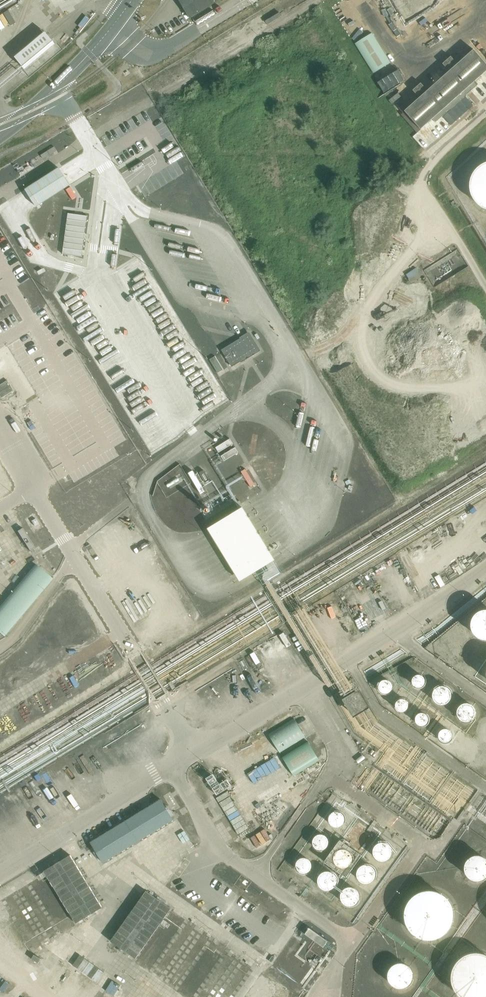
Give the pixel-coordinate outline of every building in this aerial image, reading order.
[(190,18),(220,0),(179,0),(190,18)] [(281,13),(266,22),(269,25),(283,17),(281,13)] [(374,74),(391,63),(372,33),(355,44),(374,74)] [(403,113),(419,131),(433,119),(437,123),(444,116),(466,97),(479,85),(477,82),(485,73),(485,63),(474,50),(403,113)] [(443,63),(450,70),(458,63),(452,56),(443,63)] [(399,70),(378,83),(384,93),(405,80),(399,70)] [(414,90),(420,97),(429,88),(423,81),(414,90)] [(466,97),(444,116),(451,125),(474,106),(466,97)] [(485,169),(481,172),(479,176),(477,181),(476,185),(476,190),(477,194),(479,199),(481,203),(485,206),(485,207),(485,168),(485,169)] [(69,212),(63,255),(83,257),(89,215),(69,212)] [(249,334),(241,339),(222,350),(232,367),(260,351),(249,334)] [(216,356),(209,360),(217,374),(224,370),(216,356)] [(31,360),(9,373),(19,389),(40,376),(31,360)] [(1,399),(14,391),(8,380),(0,385),(0,398),(1,399)] [(172,474),(178,483),(188,476),(181,465),(163,477),(165,480),(172,474)] [(241,508),(209,527),(240,579),(277,557),(246,505),(241,508)] [(52,579),(35,565),(0,607),(0,633),(4,636),(52,579)] [(484,612),(481,612),(479,613),(476,615),(474,617),(473,620),(472,622),(471,625),(471,628),(472,631),(473,633),(474,636),(476,638),(479,639),(481,641),(484,641),(485,641),(485,612),(484,612)] [(427,676),(427,673),(425,670),(423,668),(420,668),(416,668),(413,669),(411,672),(410,675),(411,679),(412,682),(414,683),(416,684),(418,685),(422,684),(425,682),(427,679),(427,676)] [(390,684),(390,683),(389,680),(387,677),(384,675),(381,675),(379,675),(377,676),(375,678),(373,680),(373,683),(373,687),(375,690),(378,691),(381,692),(384,691),(387,690),(389,687),(390,684)] [(451,694),(451,693),(451,691),(450,689),(448,685),(445,683),(443,683),(441,682),(438,683),(436,683),(433,685),(430,689),(429,693),(430,697),(431,699),(432,701),(436,703),(439,704),(443,704),(445,703),(447,702),(449,700),(450,698),(451,694)] [(406,702),(406,699),(405,697),(404,696),(401,694),(397,694),(396,694),(394,695),(392,696),(390,699),(390,702),(390,705),(391,707),(393,709),(395,710),(399,711),(401,710),(404,708),(406,705),(406,702)] [(477,712),(477,711),(476,707),(474,704),(471,702),(469,701),(467,700),(463,701),(461,702),(459,703),(458,704),(456,707),(455,711),(455,713),(456,715),(457,717),(458,719),(461,721),(465,722),(469,722),(473,719),(475,718),(476,716),(477,712)] [(428,718),(428,715),(426,713),(424,711),(421,710),(419,710),(416,712),(414,714),(413,716),(413,717),(413,720),(414,723),(417,724),(420,725),(423,725),(425,724),(427,722),(428,720),(428,718)] [(294,719),(269,734),(280,753),(306,738),(294,719)] [(450,735),(449,731),(448,729),(445,726),(442,726),(440,726),(438,726),(435,728),(433,731),(432,734),(432,737),(433,738),(435,741),(437,743),(440,744),(444,743),(447,741),(449,738),(450,735)] [(308,741),(282,757),(294,776),(320,760),(308,741)] [(275,757),(248,773),(254,783),(281,767),(275,757)] [(277,798),(268,813),(278,820),(288,805),(277,798)] [(162,801),(91,843),(103,863),(174,820),(162,801)] [(345,820),(345,819),(344,816),(342,814),(340,812),(337,811),(334,812),(331,813),(330,814),(329,816),(329,819),(329,822),(331,825),(333,827),(336,827),(339,827),(342,826),(343,824),(344,823),(345,820)] [(367,835),(366,832),(365,829),(362,827),(359,827),(356,827),(354,829),(352,832),(351,835),(352,837),(353,840),(356,842),(359,842),(362,842),(364,840),(366,838),(367,835)] [(327,842),(327,839),(325,837),(322,835),(319,835),(317,835),(315,837),(313,839),(313,842),(313,845),(315,847),(317,849),(320,849),(322,849),(325,847),(327,845),(327,842)] [(393,851),(393,848),(393,846),(390,843),(388,842),(386,841),(384,841),(381,841),(379,842),(376,844),(374,847),(374,851),(374,854),(376,857),(379,860),(383,860),(386,860),(388,859),(390,858),(392,855),(393,853),(393,851)] [(356,858),(355,854),(353,851),(352,850),(350,848),(346,848),(344,848),(342,848),(338,851),(337,852),(336,854),(335,858),(336,861),(337,863),(338,865),(340,866),(341,867),(345,868),(349,868),(351,867),(352,866),(355,863),(356,861),(356,858)] [(485,858),(484,856),(482,856),(479,855),(476,855),(474,855),(472,856),(470,857),(467,859),(466,862),(465,864),(464,867),(464,869),(465,872),(466,875),(467,877),(469,879),(471,880),(474,881),(477,882),(478,882),(482,881),(484,880),(485,878),(485,858)] [(314,866),(314,864),(313,862),(311,860),(308,858),(305,857),(301,858),(299,860),(297,863),(297,866),(297,869),(299,872),(301,874),(303,875),(305,875),(308,874),(311,873),(313,870),(314,866)] [(377,873),(377,872),(376,868),(374,865),(371,863),(369,862),(367,862),(364,862),(362,863),(360,864),(359,866),(358,868),(357,869),(357,872),(357,874),(357,876),(359,879),(362,881),(364,882),(366,882),(369,882),(371,881),(373,880),(376,876),(377,873)] [(337,881),(337,880),(337,878),(336,876),(334,873),(332,872),(330,871),(327,871),(325,871),(323,872),(321,873),(320,875),(318,876),(318,878),(318,880),(318,884),(320,887),(323,889),(327,890),(330,889),(334,888),(336,885),(337,882),(337,881)] [(360,896),(360,895),(359,891),(358,890),(357,888),(355,886),(353,886),(351,885),(348,886),(346,886),(344,888),(342,889),(341,891),(340,893),(340,895),(341,898),(343,902),(346,904),(348,905),(350,905),(353,905),(355,904),(357,903),(359,900),(360,898),(360,896)] [(111,942),(137,959),(171,907),(145,890),(111,942)] [(453,916),(454,915),(453,910),(451,906),(449,902),(446,898),(442,895),(437,893),(433,892),(428,892),(423,893),(420,894),(416,896),(413,899),(410,902),(408,906),(406,911),(406,915),(406,920),(408,924),(410,928),(412,931),(416,935),(420,937),(424,939),(428,939),(433,939),(437,938),(442,936),(446,933),(449,929),(451,925),(453,921),(453,916)] [(179,989),(212,937),(186,920),(152,972),(179,989)] [(312,924),(306,933),(324,945),(330,936),(312,924)] [(255,966),(229,949),(197,996),(234,996),(255,966)] [(482,955),(478,954),(474,954),(471,955),(468,956),(463,958),(460,960),(457,964),(455,968),(453,973),(453,977),(453,982),(454,987),(457,991),(460,995),(462,996),(485,996),(485,956),(482,955)] [(289,982),(297,988),(311,966),(303,961),(289,982)] [(409,985),(410,985),(411,983),(413,982),(413,980),(414,977),(414,974),(413,972),(412,969),(411,967),(409,965),(407,964),(403,963),(398,963),(395,964),(393,965),(391,967),(390,969),(388,972),(388,974),(388,977),(388,979),(389,982),(391,984),(392,985),(395,987),(397,988),(400,989),(402,989),(405,988),(407,987),(409,985)]
